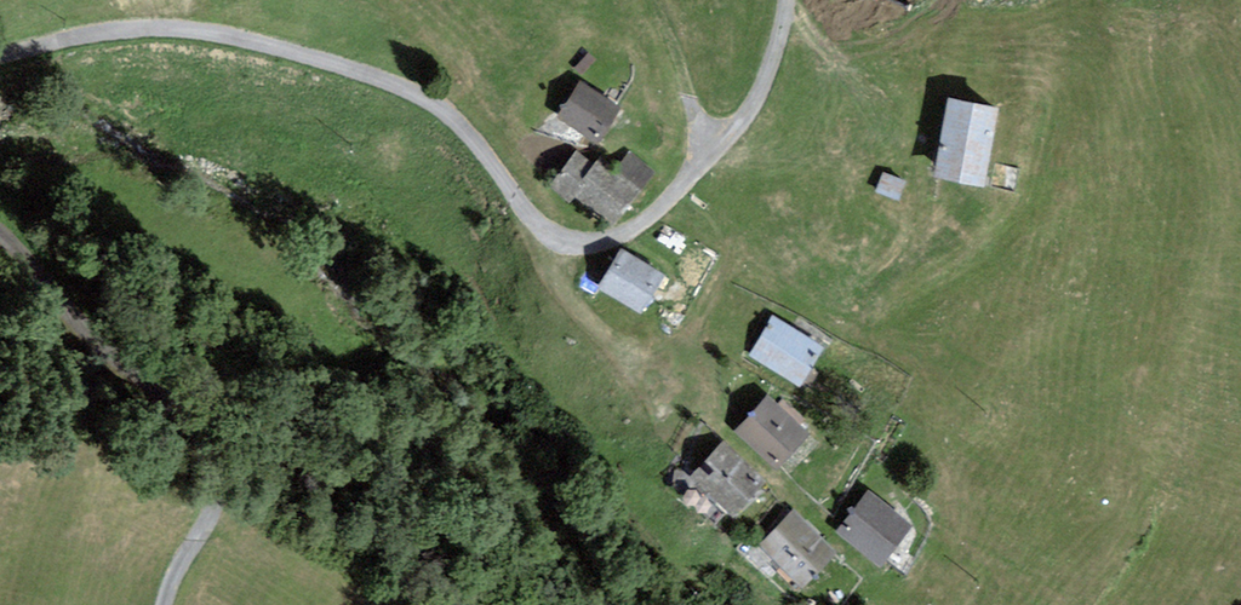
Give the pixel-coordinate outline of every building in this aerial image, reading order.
[(621,106),(581,78),(556,112),(596,140),(621,106)] [(998,102),(948,94),(934,174),(985,182),(998,102)] [(594,160),(579,147),(548,184),(571,203),(577,195),(611,224),(655,172),(629,150),(618,164),(602,151),(594,160)] [(876,190),(898,198),(905,179),(883,171),(876,190)] [(666,275),(620,249),(597,287),(643,314),(666,275)] [(825,345),(771,314),(748,354),(802,385),(825,345)] [(811,432),(768,393),(735,429),(777,468),(811,432)] [(767,479),(724,439),(691,474),(734,514),(767,479)] [(912,522),(870,489),(838,531),(879,563),(912,522)] [(838,550),(794,508),(760,543),(804,585),(838,550)]
